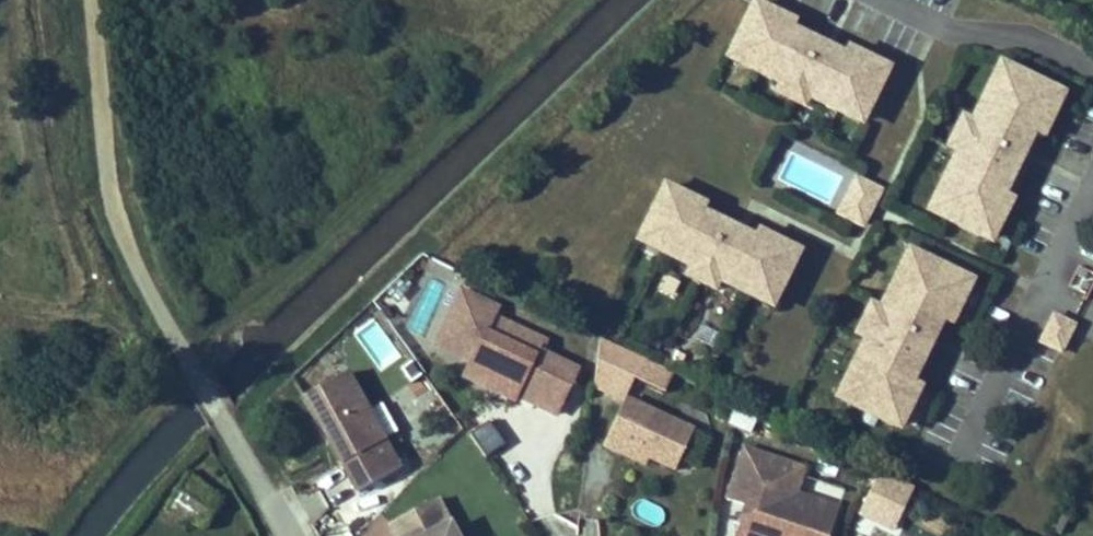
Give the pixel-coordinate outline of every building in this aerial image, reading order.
[(770,0),(763,0),(741,43),(765,55),(760,64),(789,79),(817,93),(845,108),(850,100),(874,112),(898,66),(856,45),(851,53),(843,70),(793,45),(802,27),(807,19),(770,0)] [(851,53),(802,27),(793,45),(843,70),(851,53)] [(765,55),(741,43),(737,52),(760,64),(765,55)] [(1003,98),(1019,68),(1010,64),(995,93),(1003,98)] [(1054,114),(1066,93),(1019,68),(1003,98),(995,93),(980,122),(964,151),(949,180),(958,185),(943,214),(990,239),(1001,217),(1011,214),(1019,198),(1006,191),(988,182),(1018,123),(1037,133),(1049,139),(1057,124),(1054,114)] [(817,93),(789,79),(785,88),(812,102),(817,93)] [(1057,124),(1072,96),(1066,93),(1054,114),(1057,124)] [(850,100),(845,108),(869,121),(874,112),(850,100)] [(964,151),(980,122),(970,117),(955,146),(964,151)] [(1006,191),(1037,133),(1018,123),(988,182),(1006,191)] [(865,185),(882,195),(887,188),(862,175),(844,209),(850,213),(865,185)] [(700,226),(708,208),(713,200),(671,178),(647,224),(671,236),(666,244),(696,260),(723,274),(752,289),(756,280),(780,293),(804,247),(765,227),(762,226),(758,234),(749,251),(700,226)] [(943,214),(958,185),(949,180),(934,210),(943,214)] [(868,222),(882,195),(865,185),(850,213),(868,222)] [(758,234),(708,208),(700,226),(749,251),(758,234)] [(996,242),(1011,214),(1001,217),(990,239),(996,242)] [(671,236),(647,224),(643,232),(666,244),(671,236)] [(923,253),(914,249),(898,278),(907,283),(923,253)] [(958,299),(970,277),(923,253),(907,283),(898,278),(883,307),(868,336),(853,365),(862,370),(847,399),(894,423),(905,402),(915,399),(922,383),(909,376),(892,367),(922,309),(941,318),(953,324),(961,309),(958,299)] [(723,274),(696,260),(691,269),(718,283),(723,274)] [(961,309),(976,281),(970,277),(958,299),(961,309)] [(780,293),(756,280),(752,289),(775,302),(780,293)] [(493,332),(500,316),(505,306),(467,289),(442,344),(479,361),(472,376),(522,398),(525,393),(565,411),(585,366),(548,349),(544,347),(542,353),(493,332)] [(868,336),(883,307),(874,303),(859,331),(868,336)] [(909,376),(941,318),(922,309),(892,367),(909,376)] [(548,338),(500,316),(493,332),(542,353),(544,347),(548,349),(551,343),(547,341),(548,338)] [(1076,328),(1057,318),(1054,324),(1073,334),(1076,328)] [(1073,334),(1054,324),(1044,343),(1063,353),(1073,334)] [(644,372),(652,354),(609,331),(602,380),(618,387),(628,365),(644,372)] [(634,394),(644,372),(628,365),(618,387),(634,394)] [(838,395),(847,399),(862,370),(853,365),(838,395)] [(411,462),(357,368),(315,391),(370,486),(411,462)] [(685,465),(703,425),(634,394),(613,441),(631,449),(634,442),(656,452),(685,465)] [(900,427),(915,399),(905,402),(894,423),(900,427)] [(656,452),(634,442),(631,449),(653,459),(656,452)] [(773,449),(754,442),(737,493),(756,499),(750,516),(795,531),(793,535),(838,535),(849,500),(806,486),(791,482),(797,464),(771,456),(773,449)] [(814,461),(773,449),(771,456),(797,464),(791,482),(806,486),(814,461)] [(893,533),(909,492),(869,477),(854,518),(893,533)] [(434,496),(388,522),(395,535),(456,535),(434,496)] [(1067,519),(1056,513),(1047,531),(1058,535),(1067,519)] [(750,516),(745,533),(754,535),(793,535),(795,531),(750,516)]
